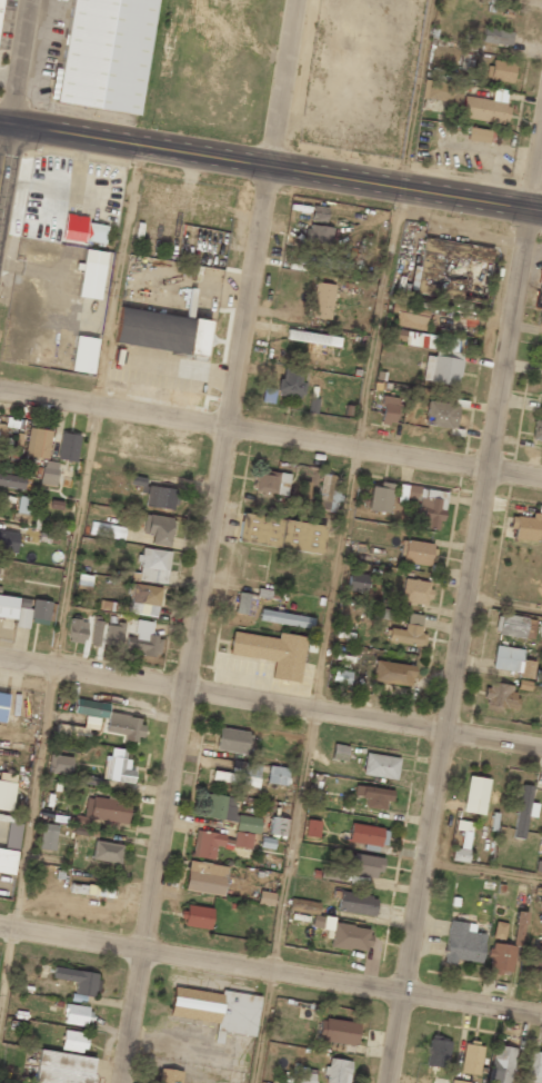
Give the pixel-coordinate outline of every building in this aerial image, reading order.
[(154,0),(70,0),(54,103),(137,115),(154,0)] [(510,46),(512,32),(484,27),(482,42),(510,46)] [(515,64),(490,59),(487,79),(511,83),(515,64)] [(491,101),(464,95),(460,117),(505,125),(509,106),(504,105),(507,90),(493,88),(491,101)] [(466,139),(492,145),(495,132),(469,127),(466,139)] [(310,222),(326,224),(328,207),(312,206),(310,222)] [(83,241),(104,245),(107,226),(86,223),(83,241)] [(303,242),(328,248),(333,229),(307,223),(303,242)] [(105,252),(83,249),(78,297),(100,299),(105,252)] [(350,259),(299,256),(299,268),(349,270),(350,259)] [(333,284),(313,283),(311,318),(331,319),(333,284)] [(114,343),(203,356),(208,321),(119,308),(114,343)] [(457,338),(391,329),(389,342),(435,349),(434,356),(425,355),(422,381),(458,386),(462,353),(455,352),(457,338)] [(340,335),(286,332),(286,341),(339,345),(340,335)] [(71,371),(93,373),(96,338),(75,336),(71,371)] [(303,367),(280,367),(279,396),(302,397),(303,367)] [(379,423),(393,425),(398,398),(384,396),(379,423)] [(455,428),(457,404),(426,402),(424,425),(455,428)] [(534,419),(531,440),(541,442),(541,420),(534,419)] [(51,430),(28,428),(25,456),(48,458),(51,430)] [(79,435),(60,433),(57,460),(76,462),(79,435)] [(40,485),(56,486),(57,462),(42,461),(40,485)] [(254,491),(287,496),(290,474),(258,470),(254,491)] [(23,488),(25,476),(0,474),(0,486),(23,488)] [(337,513),(341,476),(320,474),(316,510),(337,513)] [(371,483),(367,511),(388,513),(392,486),(371,483)] [(397,501),(419,503),(416,527),(441,530),(445,490),(399,485),(397,501)] [(173,509),(175,489),(147,486),(145,506),(173,509)] [(16,514),(31,515),(33,498),(18,496),(16,514)] [(237,541),(320,555),(324,526),(242,513),(237,541)] [(142,533),(152,534),(150,544),(168,547),(173,518),(145,514),(142,533)] [(511,514),(509,528),(514,528),(513,538),(537,541),(540,518),(511,514)] [(123,540),(126,528),(91,521),(89,533),(123,540)] [(15,554),(19,534),(0,530),(0,551),(15,554)] [(400,563),(431,565),(432,542),(401,541),(400,563)] [(137,581),(167,584),(170,551),(141,548),(137,581)] [(367,574),(347,572),(346,590),(366,592),(367,574)] [(428,605),(431,582),(403,579),(400,602),(428,605)] [(160,587),(132,585),(130,614),(158,616),(160,587)] [(252,615),(256,595),(238,592),(235,612),(252,615)] [(0,595),(0,617),(16,619),(17,597),(0,595)] [(51,603),(20,597),(14,626),(29,629),(30,622),(47,625),(51,603)] [(259,622),(312,627),(313,616),(260,611),(259,622)] [(425,635),(419,634),(422,615),(407,613),(405,630),(389,627),(387,641),(423,647),(425,635)] [(535,619),(497,614),(494,635),(533,639),(535,619)] [(66,640),(83,643),(87,622),(70,619),(66,640)] [(100,646),(103,621),(92,620),(90,645),(100,646)] [(153,622),(135,620),(134,637),(125,637),(124,653),(159,656),(161,637),(151,637),(153,622)] [(120,649),(125,626),(107,622),(103,646),(120,649)] [(277,638),(231,632),(228,655),(273,661),(271,679),(299,683),(305,637),(278,633),(277,638)] [(520,672),(519,678),(533,679),(535,661),(522,660),(523,649),(495,646),(492,669),(520,672)] [(413,664),(374,661),(372,682),(412,686),(413,664)] [(331,682),(349,685),(351,672),(333,669),(331,682)] [(517,709),(518,696),(511,695),(512,684),(486,682),(484,706),(517,709)] [(56,724),(55,738),(87,742),(88,729),(97,730),(100,702),(81,700),(79,714),(84,715),(83,727),(56,724)] [(124,735),(123,740),(139,743),(143,718),(107,712),(104,732),(124,735)] [(215,749),(246,755),(250,732),(219,727),(215,749)] [(104,780),(133,783),(134,770),(129,770),(130,759),(125,759),(126,749),(107,748),(104,780)] [(361,774),(395,780),(399,759),(365,752),(361,774)] [(47,772),(69,775),(72,757),(50,754),(47,772)] [(260,764),(232,761),(231,773),(213,771),(212,781),(258,787),(260,764)] [(288,768),(268,766),(266,783),(286,785),(288,768)] [(12,811),(16,775),(0,773),(0,810),(12,811)] [(100,785),(100,777),(78,776),(77,784),(100,785)] [(484,815),(489,779),(467,776),(462,812),(484,815)] [(527,817),(535,818),(537,803),(530,803),(532,786),(519,784),(514,838),(524,839),(527,817)] [(393,791),(355,785),(353,795),(366,797),(364,807),(384,810),(385,801),(391,802),(393,791)] [(237,798),(205,793),(201,816),(233,821),(237,798)] [(84,816),(75,815),(73,834),(87,835),(89,818),(127,823),(130,802),(86,796),(84,816)] [(236,831),(259,833),(260,817),(236,816),(236,831)] [(304,836),(318,837),(320,821),(306,819),(304,836)] [(5,847),(19,848),(21,823),(7,822),(5,847)] [(39,849),(56,850),(57,824),(40,823),(39,849)] [(388,829),(350,823),(347,841),(385,848),(388,829)] [(192,856),(214,859),(216,845),(251,850),(253,834),(235,831),(234,837),(195,831),(192,856)] [(91,859),(119,865),(123,845),(95,840),(91,859)] [(0,847),(0,872),(13,873),(16,849),(0,847)] [(450,860),(467,862),(469,850),(452,847),(450,860)] [(184,889),(223,896),(228,867),(189,860),(184,889)] [(256,903),(272,907),(275,894),(259,890),(256,903)] [(374,915),(376,895),(339,892),(337,911),(374,915)] [(288,911),(318,914),(319,902),(289,899),(288,911)] [(212,907),(184,905),(182,926),(210,929),(212,907)] [(523,946),(525,912),(514,912),(512,946),(523,946)] [(369,951),(371,928),(333,924),(334,917),(312,915),(311,928),(331,930),(329,948),(369,951)] [(474,924),(448,921),(442,963),(455,964),(455,960),(481,963),(484,934),(473,933),(474,924)] [(503,939),(506,923),(495,921),(492,937),(503,939)] [(530,970),(541,971),(541,940),(541,946),(532,945),(530,970)] [(485,972),(510,976),(515,947),(490,942),(485,972)] [(72,1001),(84,1003),(86,996),(93,997),(97,974),(54,966),(52,978),(75,982),(72,1001)] [(89,1026),(93,1009),(67,1004),(63,1021),(89,1026)] [(318,1043),(356,1045),(358,1021),(319,1019),(318,1043)] [(61,1049),(86,1052),(88,1034),(63,1031),(61,1049)] [(448,1067),(449,1038),(428,1036),(426,1066),(448,1067)] [(460,1073),(480,1075),(483,1044),(463,1042),(460,1073)] [(491,1082),(509,1082),(516,1049),(494,1044),(487,1082),(491,1082)] [(39,1049),(34,1082),(91,1082),(95,1058),(39,1049)] [(535,1082),(541,1082),(541,1080),(541,1053),(527,1051),(524,1082),(535,1082)] [(351,1061),(328,1057),(324,1082),(328,1082),(348,1082),(351,1061)] [(297,1066),(295,1082),(314,1082),(315,1068),(297,1066)] [(182,1071),(159,1068),(157,1082),(180,1082),(182,1071)]
